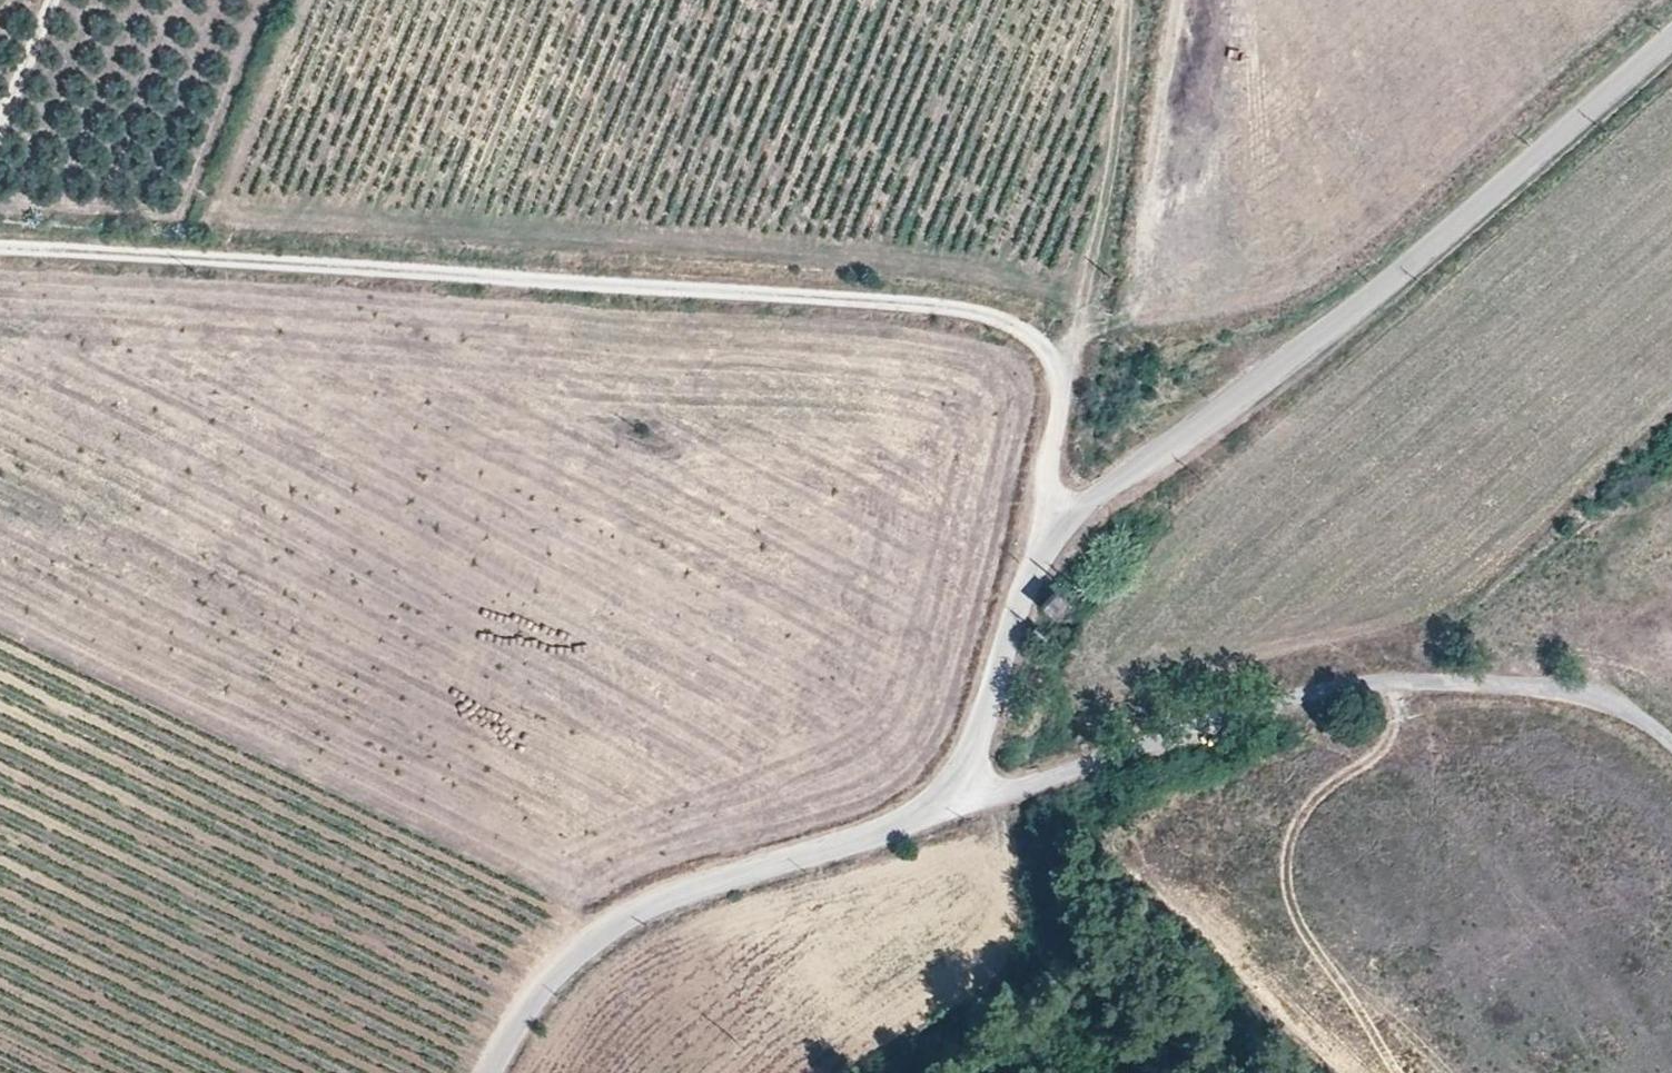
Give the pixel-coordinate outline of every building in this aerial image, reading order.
[(1066,600),(1057,589),(1042,601),(1052,614),(1066,600)]
